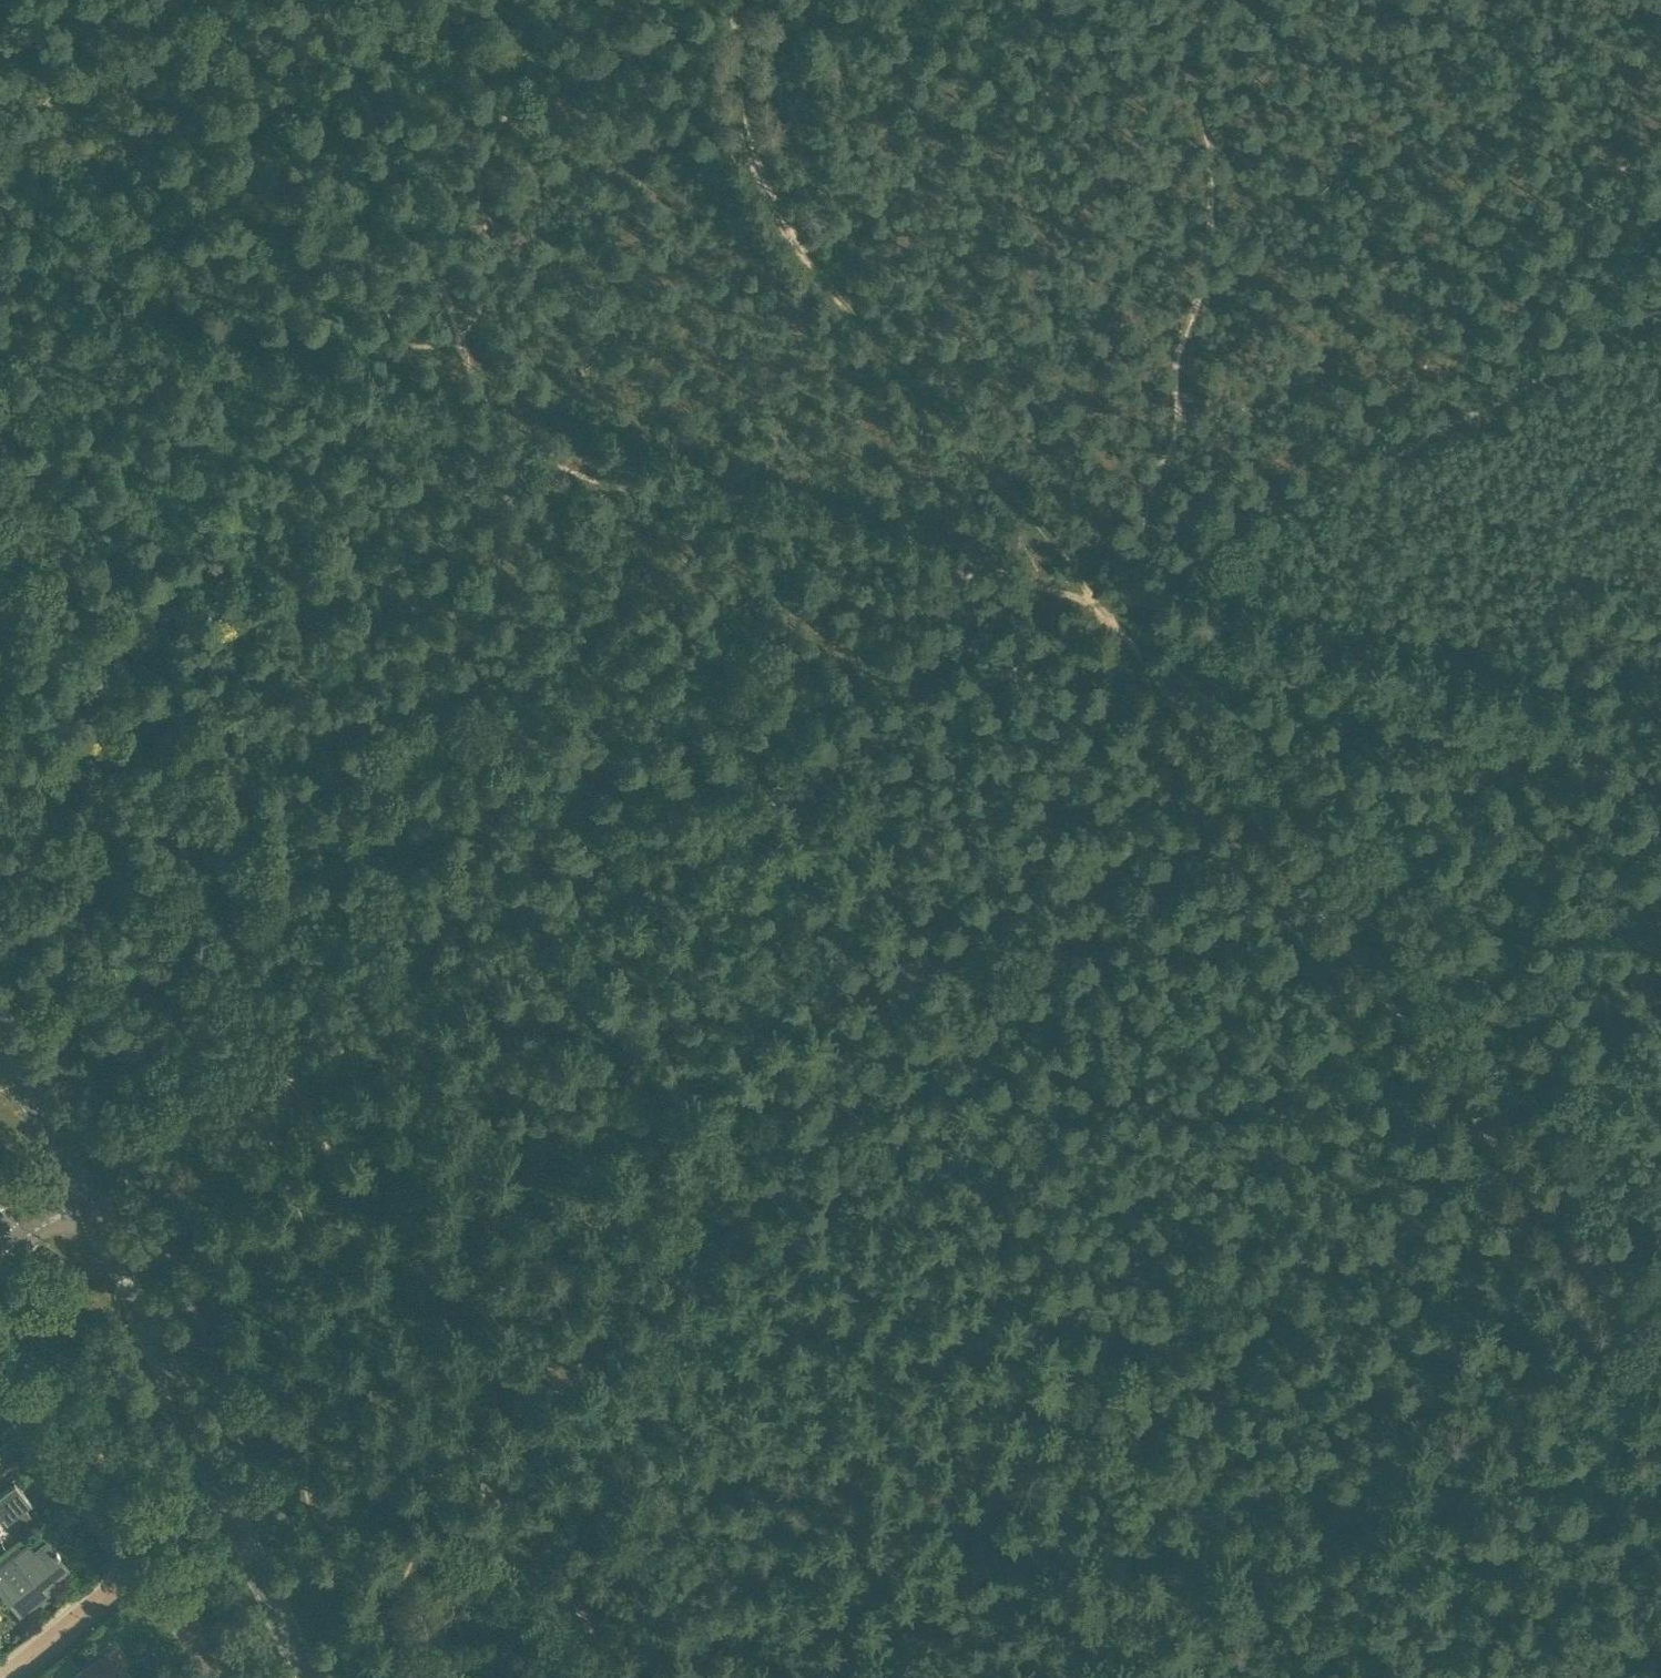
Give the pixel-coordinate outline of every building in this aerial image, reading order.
[(2,1515),(6,1521),(30,1502),(14,1482),(0,1494),(0,1517),(2,1515)] [(28,1511),(9,1526),(21,1541),(40,1526),(28,1511)] [(20,1615),(46,1593),(42,1588),(67,1568),(47,1543),(25,1561),(18,1552),(14,1547),(0,1559),(0,1590),(20,1615)] [(107,1653),(71,1677),(125,1677),(118,1669),(126,1663),(115,1648),(108,1654),(107,1653)]
